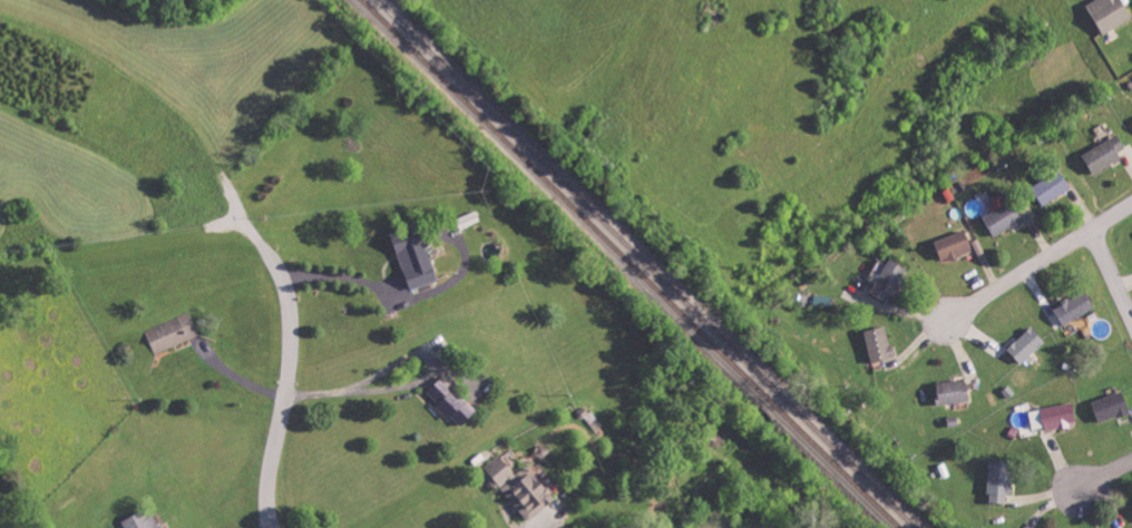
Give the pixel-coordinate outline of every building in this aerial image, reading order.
[(1103,33),(1131,19),(1131,16),(1124,0),(1091,0),(1088,1),(1103,33)] [(1083,153),(1094,173),(1123,158),(1119,151),(1126,147),(1119,134),(1083,153)] [(1034,184),(1042,203),(1072,190),(1063,171),(1034,184)] [(992,199),(998,207),(984,216),(997,236),(1025,219),(1007,190),(992,199)] [(440,279),(422,224),(393,233),(411,289),(440,279)] [(943,261),(974,250),(967,229),(936,240),(943,261)] [(889,300),(892,293),(897,295),(910,267),(889,258),(873,294),(889,300)] [(1062,324),(1096,309),(1088,291),(1054,305),(1062,324)] [(145,331),(156,353),(199,334),(189,311),(145,331)] [(873,362),(895,357),(888,325),(866,331),(873,362)] [(1022,363),(1046,341),(1032,326),(1008,349),(1022,363)] [(460,427),(477,411),(444,375),(427,391),(460,427)] [(968,378),(938,383),(941,404),(972,399),(968,378)] [(1100,421),(1131,413),(1125,391),(1094,400),(1100,421)] [(1078,425),(1075,403),(1032,409),(1035,430),(1078,425)] [(528,465),(517,474),(499,454),(483,468),(530,522),(557,498),(528,465)] [(1007,503),(1007,495),(1013,495),(1014,461),(991,461),(989,502),(1007,503)] [(148,518),(144,511),(122,521),(125,527),(161,527),(154,515),(148,518)]
